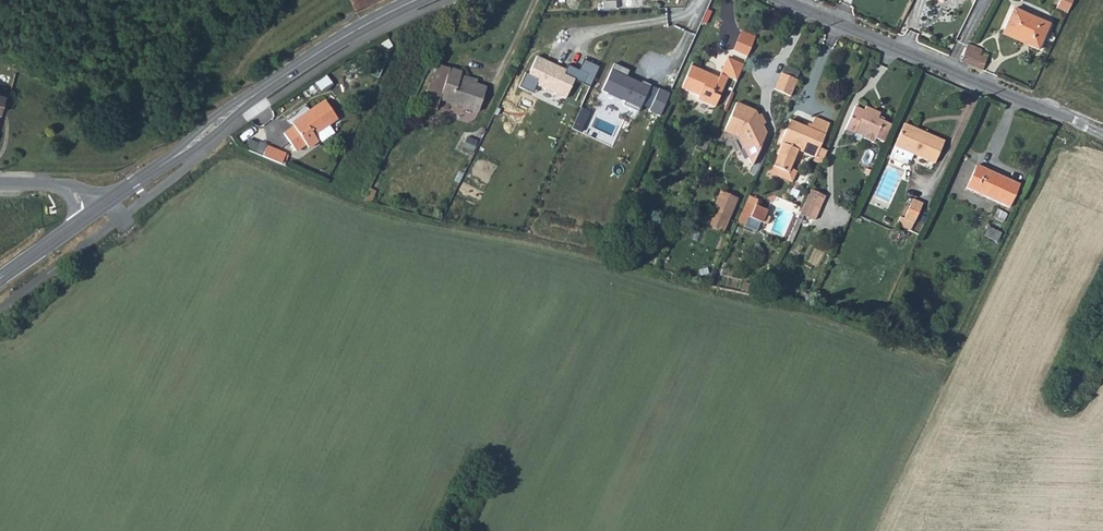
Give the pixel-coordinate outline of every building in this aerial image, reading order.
[(1057,4),(1068,9),(1072,0),(1059,0),(1057,4)] [(1029,42),(1027,47),(1038,51),(1048,26),(1013,10),(1004,31),(1029,42)] [(1001,36),(1027,47),(1029,42),(1004,31),(1001,36)] [(746,58),(755,39),(741,33),(733,52),(746,58)] [(968,44),(961,58),(970,62),(983,68),(988,56),(973,49),(974,47),(968,44)] [(536,57),(528,74),(525,73),(519,87),(533,94),(536,86),(565,99),(574,79),(564,75),(564,72),(550,66),(551,63),(536,57)] [(438,58),(431,77),(442,81),(449,61),(438,58)] [(696,101),(713,109),(726,78),(734,82),(741,66),(726,59),(717,79),(689,67),(680,89),(698,97),(696,101)] [(583,60),(574,79),(590,87),(599,67),(583,60)] [(442,81),(431,77),(429,76),(421,99),(435,103),(438,93),(478,106),(486,83),(476,80),(460,74),(461,70),(462,66),(449,61),(442,81)] [(628,72),(614,65),(602,91),(624,102),(623,106),(638,113),(650,86),(643,82),(641,85),(625,78),(628,72)] [(460,74),(476,80),(477,75),(461,70),(460,74)] [(790,97),(797,81),(780,73),(773,90),(790,97)] [(325,113),(332,109),(323,98),(290,121),(292,125),(283,132),(295,149),(305,143),(307,146),(317,139),(313,133),(330,121),(325,113)] [(762,123),(757,114),(754,109),(735,102),(723,130),(734,135),(735,132),(742,135),(746,141),(744,148),(751,162),(765,129),(762,123)] [(883,142),(892,121),(883,117),(882,119),(877,117),(880,112),(864,105),(863,110),(854,106),(843,130),(853,134),(854,131),(863,134),(862,138),(873,143),(875,139),(883,142)] [(337,116),(332,109),(325,113),(330,121),(337,116)] [(761,113),(757,114),(762,123),(765,121),(761,113)] [(817,153),(819,149),(829,124),(814,118),(809,129),(789,121),(779,143),(782,144),(772,167),(787,174),(789,170),(797,151),(815,158),(819,160),(821,155),(817,153)] [(935,162),(944,141),(920,130),(919,132),(915,130),(917,127),(905,122),(890,157),(904,163),(909,161),(909,158),(912,159),(915,153),(935,162)] [(735,132),(734,135),(738,137),(744,148),(746,141),(742,135),(735,132)] [(266,153),(286,160),(290,150),(270,142),(266,153)] [(812,162),(819,165),(825,152),(819,149),(817,153),(821,155),(819,160),(815,158),(812,162)] [(1009,207),(1019,184),(977,166),(967,188),(1009,207)] [(787,174),(772,167),(769,174),(791,183),(796,173),(789,170),(787,174)] [(825,198),(810,191),(799,215),(814,221),(825,198)] [(738,200),(720,192),(705,227),(723,235),(738,200)] [(759,200),(749,196),(738,224),(745,227),(749,217),(763,222),(769,225),(773,217),(766,214),(767,211),(756,206),(759,200)] [(897,228),(901,229),(911,234),(923,206),(914,202),(906,221),(901,219),(897,228)] [(758,232),(763,222),(749,217),(745,227),(758,232)] [(989,226),(985,235),(998,242),(1002,232),(989,226)]
